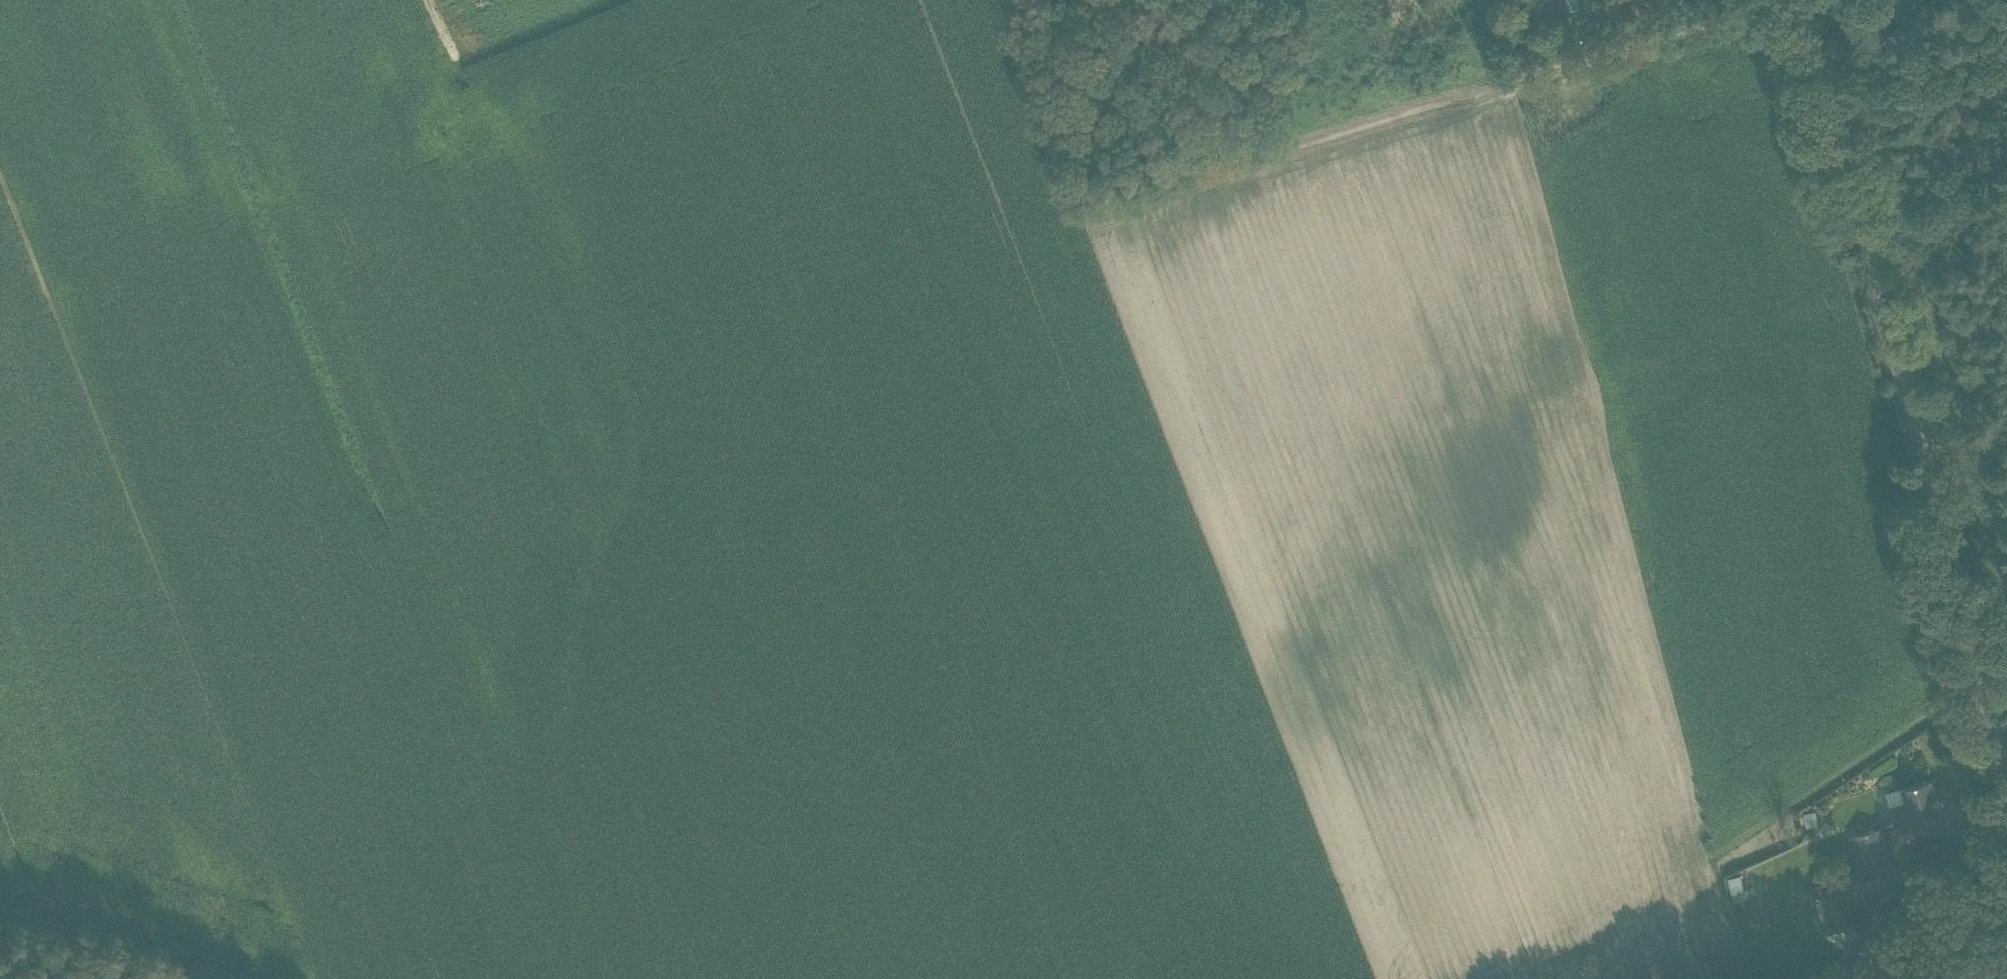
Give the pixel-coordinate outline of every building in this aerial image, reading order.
[(1582,8),(1612,0),(1580,0),(1582,8)] [(1885,792),(1894,823),(1938,811),(1929,780),(1903,788),(1885,792)] [(1852,836),(1865,880),(1895,871),(1882,827),(1852,836)] [(1740,875),(1728,878),(1734,900),(1746,896),(1740,875)]
